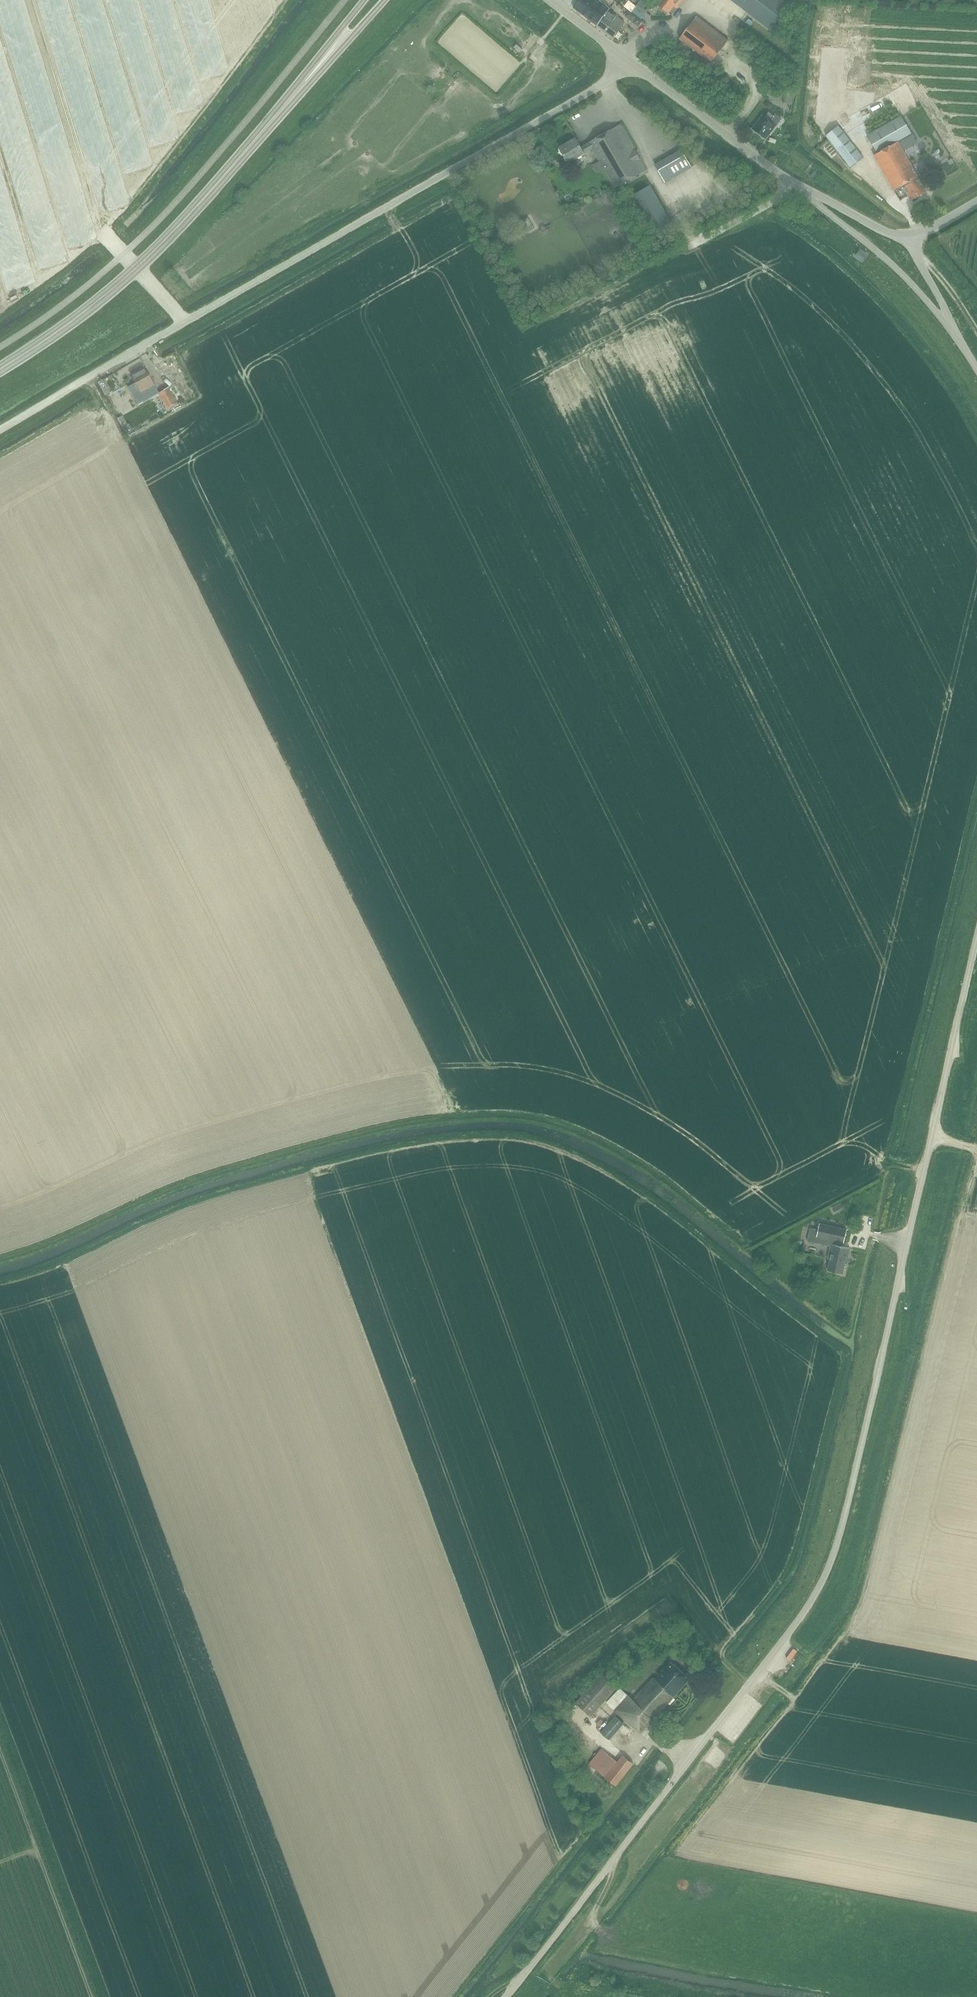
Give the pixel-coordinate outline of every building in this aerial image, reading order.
[(579,2),(575,7),(598,25),(613,37),(625,21),(618,15),(616,17),(608,11),(611,7),(601,0),(576,0),(579,2)] [(677,1),(679,2),(681,0),(662,0),(659,4),(669,12),(677,1)] [(770,28),(789,3),(784,0),(733,0),(770,28)] [(635,7),(632,11),(637,15),(641,19),(644,15),(647,11),(644,8),(638,4),(635,7)] [(629,10),(625,16),(632,22),(637,16),(629,10)] [(680,38),(712,62),(729,39),(697,15),(680,38)] [(637,17),(633,22),(638,26),(643,21),(637,17)] [(788,92),(785,102),(792,104),(795,95),(788,92)] [(779,122),(782,118),(776,113),(775,114),(769,111),(764,117),(762,116),(758,122),(760,123),(754,130),(764,138),(777,121),(779,122)] [(903,185),(911,200),(912,199),(914,201),(918,199),(917,197),(927,191),(898,140),(912,132),(902,115),(867,135),(877,152),(874,154),(895,190),(903,185)] [(863,157),(839,125),(833,118),(821,127),(826,135),(851,166),(863,157)] [(564,152),(572,166),(575,167),(579,166),(580,162),(581,161),(578,157),(593,148),(615,187),(647,169),(621,124),(589,142),(590,143),(582,147),(577,138),(561,147),(561,148),(560,150),(562,152),(564,152)] [(691,166),(682,149),(656,164),(666,181),(691,166)] [(632,196),(655,237),(674,226),(651,185),(632,196)] [(523,220),(529,231),(535,228),(529,217),(523,220)] [(861,249),(855,256),(863,262),(869,255),(861,249)] [(138,405),(159,393),(154,384),(144,367),(131,375),(135,383),(128,387),(138,405)] [(103,379),(98,382),(105,395),(110,392),(103,379)] [(178,384),(161,393),(171,409),(187,400),(178,384)] [(127,424),(122,427),(126,434),(133,430),(129,423),(127,424)] [(811,1228),(807,1241),(817,1243),(818,1237),(833,1240),(831,1247),(828,1259),(830,1260),(828,1270),(844,1273),(846,1264),(848,1264),(851,1250),(843,1248),(848,1230),(821,1223),(819,1231),(811,1228)] [(607,1702),(641,1732),(690,1678),(671,1661),(655,1679),(653,1676),(633,1699),(620,1688),(607,1702)] [(591,1715),(618,1685),(603,1672),(576,1701),(591,1715)] [(601,1732),(609,1739),(624,1722),(616,1715),(601,1732)] [(593,1778),(598,1770),(617,1785),(634,1763),(623,1754),(618,1761),(601,1748),(589,1764),(585,1771),(593,1778)]
